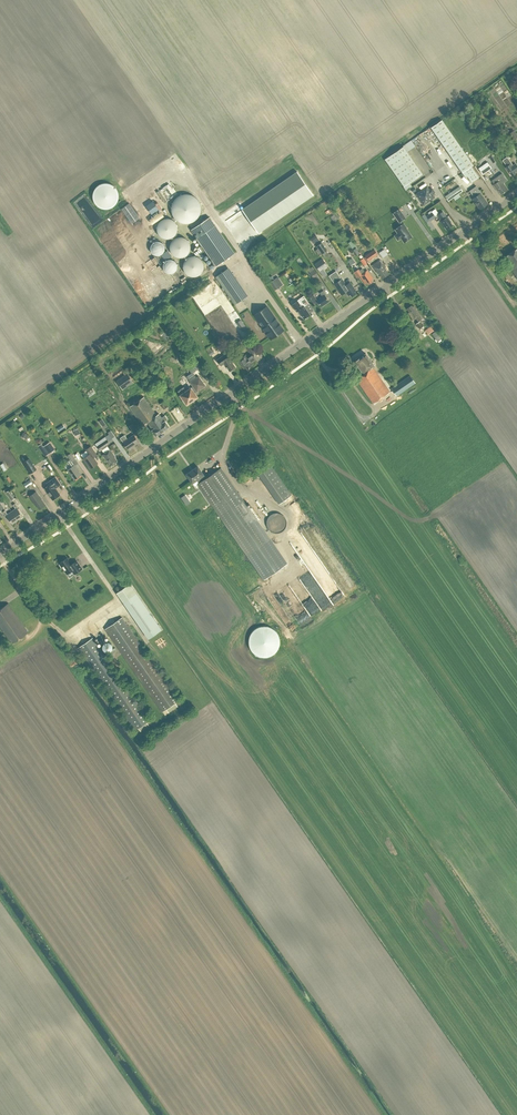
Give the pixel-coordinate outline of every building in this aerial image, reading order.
[(502,109),(511,103),(500,86),(491,92),(502,109)] [(442,119),(431,127),(465,177),(467,175),(471,182),(479,177),(471,166),(473,165),(442,119)] [(422,174),(403,146),(385,159),(404,186),(422,174)] [(164,155),(154,161),(158,168),(168,162),(164,155)] [(506,167),(512,176),(516,173),(515,172),(516,171),(516,166),(515,163),(513,165),(507,157),(502,160),(507,166),(506,167)] [(478,168),(482,174),(491,168),(487,162),(478,168)] [(258,233),(313,194),(297,171),(242,209),(258,233)] [(507,188),(503,183),(507,180),(502,173),(491,181),(494,184),(493,185),(497,191),(498,190),(501,194),(506,191),(505,189),(507,188)] [(97,204),(97,207),(114,208),(115,184),(92,184),(92,204),(97,204)] [(429,190),(427,186),(416,194),(423,205),(435,197),(432,193),(434,192),(432,188),(429,190)] [(445,196),(448,201),(463,191),(460,186),(445,196)] [(474,195),(475,197),(472,198),(480,209),(488,204),(480,193),(481,193),(476,186),(469,191),(473,196),(474,195)] [(167,200),(176,225),(200,216),(190,191),(167,200)] [(127,223),(137,217),(128,202),(119,207),(127,223)] [(154,206),(143,215),(147,220),(158,211),(154,206)] [(397,233),(394,235),(398,240),(401,238),(404,242),(412,237),(409,231),(408,232),(406,228),(407,228),(403,223),(402,224),(401,221),(405,218),(399,209),(393,213),(399,222),(398,222),(400,225),(395,229),(397,233)] [(441,221),(446,229),(452,225),(449,220),(450,219),(447,216),(446,217),(443,211),(437,215),(441,221)] [(426,216),(430,220),(435,217),(432,212),(426,216)] [(153,231),(166,238),(173,224),(160,217),(153,231)] [(216,266),(234,253),(209,217),(191,229),(216,266)] [(170,255),(182,256),(182,252),(187,252),(187,238),(170,238),(170,255)] [(353,249),(354,249),(357,253),(359,251),(356,247),(357,246),(352,239),(348,242),(353,249)] [(161,244),(150,241),(147,253),(158,255),(161,244)] [(316,246),(321,254),(327,250),(321,242),(316,246)] [(516,248),(506,255),(512,263),(508,265),(516,278),(516,248),(516,249),(516,248)] [(384,249),(379,253),(383,258),(388,255),(384,249)] [(378,255),(374,250),(365,256),(369,261),(378,255)] [(183,257),(185,276),(200,274),(199,256),(183,257)] [(326,264),(323,259),(315,264),(320,271),(323,269),(324,268),(323,266),(326,264)] [(172,260),(161,261),(163,273),(173,272),(172,260)] [(374,264),(372,265),(378,273),(379,273),(382,278),(386,276),(389,273),(385,268),(386,267),(383,263),(383,262),(381,260),(380,261),(379,260),(376,262),(376,263),(375,262),(373,263),(374,264)] [(232,304),(246,295),(226,267),(213,276),(232,304)] [(308,270),(313,278),(318,275),(312,267),(308,270)] [(367,282),(368,284),(372,281),(371,279),(373,279),(367,270),(365,272),(362,268),(359,270),(358,269),(354,272),(357,277),(360,275),(365,284),(367,282)] [(348,296),(350,294),(351,296),(356,293),(354,291),(356,290),(350,282),(346,285),(342,278),(341,279),(338,274),(336,271),(329,276),(331,279),(334,284),(341,294),(346,291),(348,296)] [(269,282),(274,290),(280,287),(283,285),(278,277),(275,279),(269,282)] [(319,302),(321,306),(329,301),(325,295),(326,294),(323,290),(320,293),(322,297),(317,300),(314,295),(309,297),(315,305),(319,302)] [(298,310),(304,318),(310,314),(308,311),(310,310),(306,305),(309,303),(303,295),(297,300),(297,301),(292,305),(296,311),(298,310)] [(413,320),(416,318),(418,321),(422,318),(420,315),(420,314),(414,306),(412,307),(411,305),(407,308),(409,312),(408,313),(413,320)] [(275,336),(279,333),(279,332),(278,331),(282,328),(267,306),(265,307),(266,307),(267,307),(267,308),(263,310),(262,309),(254,315),(259,323),(265,319),(268,323),(262,327),(266,332),(267,332),(270,336),(273,334),(274,335),(275,336)] [(241,320),(237,323),(242,332),(247,329),(241,320)] [(416,324),(419,329),(424,326),(420,321),(416,324)] [(432,324),(424,329),(427,333),(435,328),(432,324)] [(245,344),(250,353),(255,349),(249,341),(245,344)] [(206,349),(211,355),(216,352),(213,348),(212,349),(210,347),(206,349)] [(217,360),(220,365),(223,363),(229,371),(235,367),(226,353),(217,360)] [(245,367),(247,369),(252,366),(251,364),(252,363),(252,362),(256,359),(252,353),(247,356),(246,354),(238,360),(244,368),(245,367)] [(357,357),(355,359),(354,361),(363,373),(356,378),(373,403),(390,391),(373,367),(374,366),(366,353),(359,358),(357,357)] [(188,364),(191,368),(198,362),(195,358),(188,364)] [(113,376),(122,390),(134,382),(124,369),(113,376)] [(186,377),(190,382),(193,386),(180,395),(181,396),(181,398),(182,399),(183,399),(187,404),(197,397),(194,393),(196,391),(197,392),(205,386),(199,376),(196,378),(192,372),(186,377)] [(415,383),(410,375),(391,388),(397,396),(415,383)] [(165,420),(167,419),(165,415),(161,417),(159,413),(156,415),(144,397),(129,407),(142,425),(147,421),(153,429),(152,430),(156,435),(169,426),(165,420)] [(129,426),(134,434),(138,432),(132,424),(129,426)] [(21,437),(26,440),(29,434),(24,431),(21,437)] [(133,445),(134,446),(139,442),(134,434),(127,439),(124,435),(120,438),(123,442),(128,449),(132,446),(131,446),(133,445)] [(96,446),(99,451),(109,443),(107,440),(96,446)] [(55,449),(50,442),(43,447),(41,444),(38,446),(45,456),(55,449)] [(89,454),(83,458),(90,469),(98,463),(92,455),(96,453),(91,446),(86,449),(89,454)] [(107,460),(111,465),(117,461),(114,456),(115,455),(110,449),(103,455),(107,461),(107,460)] [(23,462),(31,473),(37,469),(30,458),(23,462)] [(70,460),(64,464),(74,480),(81,475),(74,465),(71,461),(70,460)] [(293,495),(270,463),(258,472),(280,504),(293,495)] [(201,476),(203,475),(198,467),(187,474),(192,482),(196,480),(199,483),(197,484),(263,579),(287,563),(221,468),(203,480),(201,476)] [(45,488),(53,500),(60,494),(55,488),(60,484),(55,477),(46,483),(48,485),(45,488)] [(26,488),(32,484),(30,480),(23,484),(26,488)] [(6,492),(11,500),(14,498),(9,490),(6,492)] [(36,503),(39,509),(44,505),(44,504),(44,503),(36,491),(29,496),(35,504),(36,503)] [(12,511),(18,520),(23,516),(17,507),(18,507),(15,503),(13,505),(15,508),(12,511)] [(6,515),(12,524),(18,520),(12,511),(8,514),(5,510),(3,512),(5,516),(6,515)] [(266,527),(274,529),(273,530),(280,532),(284,516),(270,512),(268,520),(266,527)] [(73,565),(67,557),(59,563),(67,574),(73,569),(76,573),(81,569),(77,563),(73,565)] [(335,597),(327,576),(318,580),(327,600),(335,597)] [(117,592),(133,615),(148,638),(162,629),(146,606),(130,583),(117,592)] [(298,621),(319,610),(315,602),(305,607),(306,609),(295,615),(298,621)] [(0,608),(0,626),(12,643),(28,632),(8,603),(0,608)] [(179,700),(122,617),(105,629),(162,711),(179,700)] [(93,638),(78,648),(131,723),(135,730),(150,720),(145,713),(93,638)] [(251,655),(274,655),(274,647),(251,647),(251,655)]
